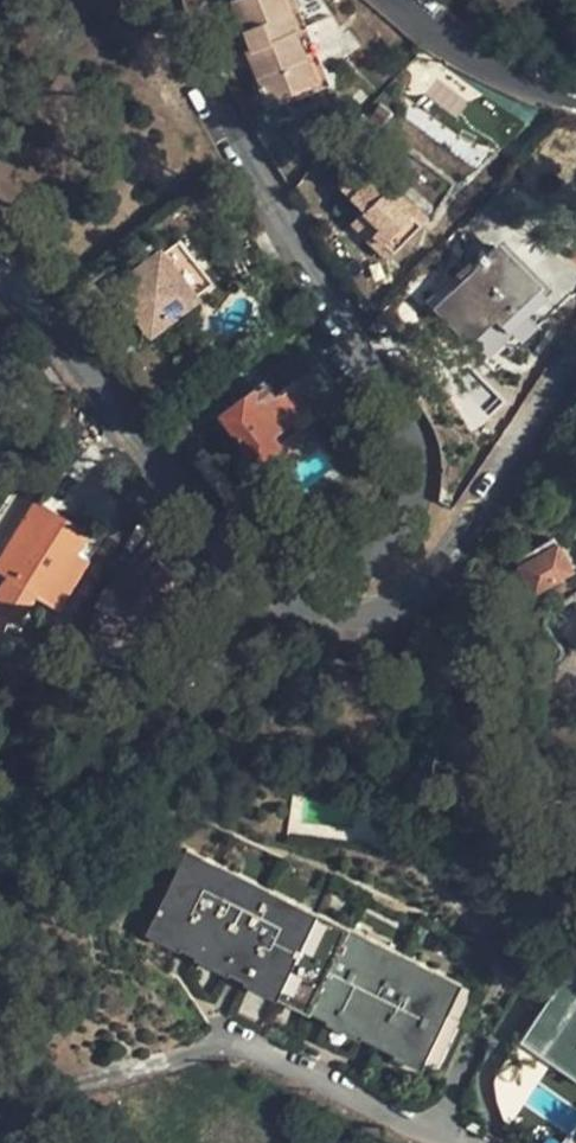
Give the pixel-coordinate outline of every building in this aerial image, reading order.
[(317,80),(296,28),(300,26),(290,0),(234,0),(245,26),(243,29),(250,47),(247,48),(268,99),(317,80)] [(322,166),(339,181),(358,159),(342,144),(322,166)] [(388,259),(426,218),(389,185),(387,186),(358,159),(339,181),(365,207),(358,215),(374,230),(366,238),(388,259)] [(394,179),(389,185),(426,218),(431,213),(394,179)] [(350,223),(366,238),(374,230),(358,215),(350,223)] [(139,299),(130,308),(140,322),(155,326),(192,297),(182,283),(199,270),(177,241),(116,289),(121,296),(131,290),(139,299)] [(510,328),(544,295),(497,246),(435,305),(470,342),(497,317),(510,328)] [(210,284),(199,270),(182,283),(192,297),(210,284)] [(121,296),(130,308),(139,299),(131,290),(121,296)] [(273,392),(261,378),(220,411),(256,459),(297,427),(292,419),(337,382),(318,358),(273,392)] [(56,582),(76,551),(88,532),(36,501),(0,557),(0,573),(4,576),(0,583),(0,627),(8,615),(17,620),(33,595),(45,598),(56,582)] [(557,540),(516,564),(532,590),(573,564),(557,540)] [(89,559),(76,551),(56,582),(68,589),(89,559)] [(221,867),(202,858),(192,878),(177,871),(153,921),(187,937),(194,922),(209,930),(202,945),(236,961),(243,947),(258,954),(245,979),(280,996),(285,986),(309,936),(294,929),(304,908),(284,898),(281,903),(234,880),(226,895),(211,887),(221,867)] [(353,932),(335,923),(325,944),(309,936),(285,986),(318,1002),(325,987),(341,994),(333,1009),(369,1027),(376,1012),(392,1020),(379,1046),(397,1055),(400,1049),(427,1062),(450,1016),(444,1013),(456,988),(435,977),(437,973),(419,964),(409,985),(395,978),(405,957),(368,939),(357,960),(343,953),(353,932)] [(566,967),(574,955),(552,939),(527,980),(549,996),(521,1042),(574,1075),(575,1072),(575,974),(566,967)]
